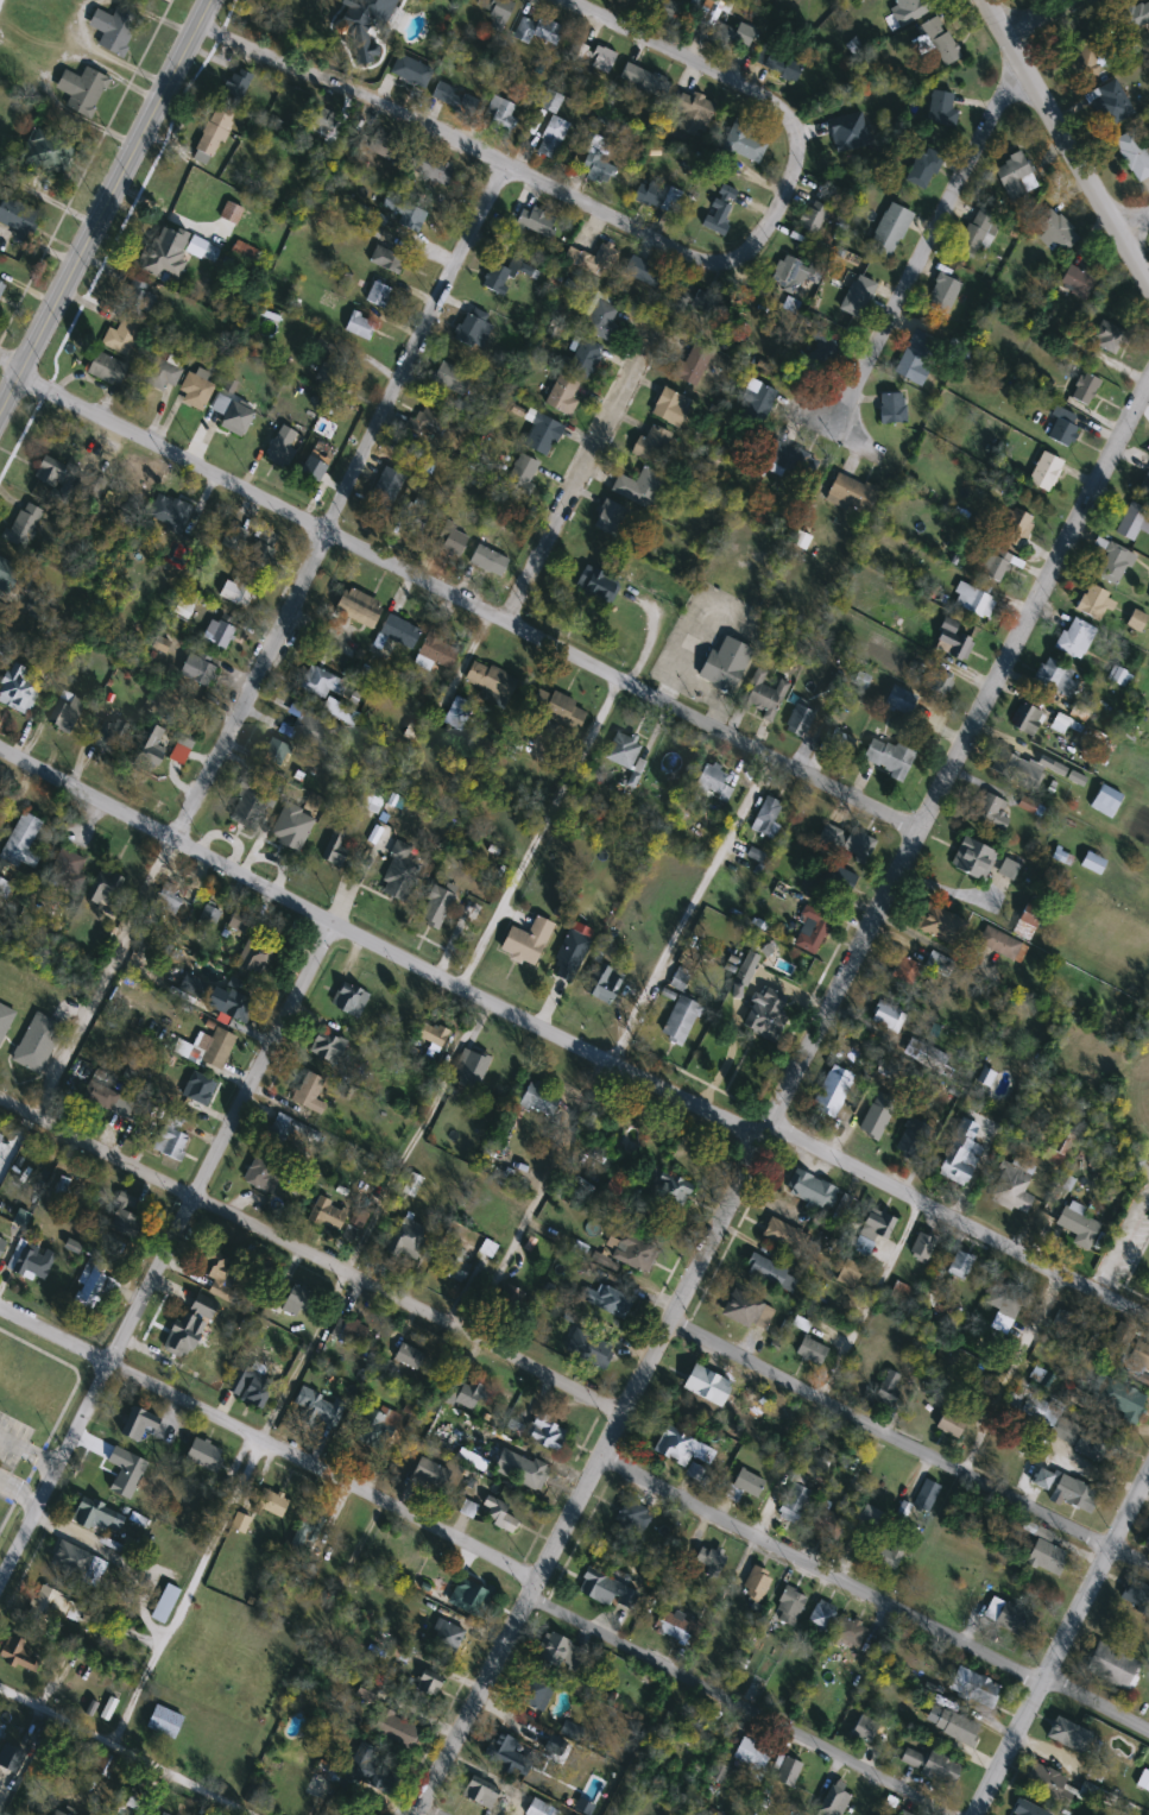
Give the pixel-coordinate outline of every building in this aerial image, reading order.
[(349,2),(354,0),(391,0),(402,20),(389,27),(385,20),(365,32),(379,57),(360,68),(333,21),(353,10),(349,2)] [(479,12),(479,0),(507,0),(507,29),(491,29),(491,12),(479,12)] [(659,18),(659,0),(670,0),(670,2),(675,2),(675,19),(659,18)] [(695,25),(706,0),(719,0),(725,2),(715,21),(736,30),(739,23),(756,30),(749,48),(733,40),(728,50),(711,43),(714,33),(695,25)] [(898,8),(894,0),(927,0),(933,11),(890,32),(882,17),(898,8)] [(1123,12),(1148,0),(1148,23),(1131,31),(1123,12)] [(95,10),(113,15),(116,6),(140,15),(125,57),(100,48),(106,33),(88,26),(95,10)] [(512,38),(524,12),(562,30),(555,45),(534,36),(529,45),(512,38)] [(957,48),(937,59),(918,27),(936,15),(957,48)] [(1077,76),(1073,42),(1098,39),(1101,74),(1077,76)] [(803,65),(796,82),(755,64),(763,48),(803,65)] [(390,75),(399,55),(434,69),(424,89),(390,75)] [(662,100),(619,78),(627,62),(670,82),(662,100)] [(109,80),(88,120),(65,108),(71,96),(55,88),(64,69),(80,77),(86,67),(109,80)] [(222,102),(231,69),(250,73),(242,107),(222,102)] [(1104,130),(1085,95),(1116,78),(1135,113),(1104,130)] [(472,115),(431,97),(438,81),(479,99),(472,115)] [(680,127),(687,114),(675,108),(684,89),(716,105),(700,137),(680,127)] [(555,114),(539,107),(548,90),(563,97),(555,114)] [(927,124),(933,90),(957,94),(951,128),(927,124)] [(519,120),(506,137),(490,124),(493,119),(484,112),(497,95),(513,108),(510,113),(519,120)] [(235,114),(213,159),(194,150),(216,105),(235,114)] [(828,121),(863,112),(871,145),(837,153),(828,121)] [(316,121),(320,115),(333,125),(330,130),(316,121)] [(746,133),(768,145),(757,165),(721,146),(736,118),(751,126),(746,133)] [(394,163),(367,151),(377,130),(404,143),(394,163)] [(1136,130),(1148,158),(1148,177),(1136,183),(1116,138),(1136,130)] [(553,160),(536,152),(545,131),(562,139),(553,160)] [(581,150),(591,133),(608,141),(599,159),(615,168),(606,184),(579,170),(588,153),(581,150)] [(942,157),(926,190),(905,179),(922,146),(942,157)] [(444,187),(406,169),(416,149),(454,166),(444,187)] [(993,166),(1022,153),(1040,190),(1010,203),(993,166)] [(671,215),(633,200),(643,177),(680,193),(671,215)] [(740,193),(720,234),(701,226),(721,184),(740,193)] [(25,238),(0,222),(0,192),(38,215),(25,238)] [(397,225),(402,214),(384,206),(387,195),(428,212),(418,233),(397,225)] [(829,209),(814,235),(797,226),(813,200),(829,209)] [(914,215),(888,261),(866,248),(892,203),(914,215)] [(520,208),(530,212),(532,207),(558,219),(549,238),(525,226),(520,237),(504,228),(510,215),(516,219),(520,208)] [(1061,254),(1033,226),(1050,207),(1079,237),(1061,254)] [(986,248),(980,246),(973,259),(955,250),(977,208),(1000,220),(986,248)] [(169,264),(162,279),(138,269),(151,238),(182,252),(176,266),(169,264)] [(611,272),(602,269),(600,277),(586,272),(599,240),(620,248),(611,272)] [(402,257),(394,273),(370,263),(377,246),(402,257)] [(817,285),(801,278),(794,294),(770,283),(783,252),(823,270),(817,285)] [(624,273),(632,256),(668,272),(659,290),(624,273)] [(493,261),(510,269),(512,263),(518,265),(504,297),(482,288),(493,261)] [(1097,277),(1086,300),(1059,286),(1069,265),(1097,277)] [(948,315),(924,305),(939,273),(962,283),(948,315)] [(859,320),(840,310),(856,275),(876,283),(859,320)] [(133,279),(159,294),(145,319),(120,305),(133,279)] [(366,301),(374,282),(392,289),(384,309),(366,301)] [(617,324),(611,342),(580,329),(596,291),(619,301),(611,322),(617,324)] [(455,338),(469,309),(495,322),(481,351),(455,338)] [(378,323),(370,341),(345,330),(352,311),(378,323)] [(105,328),(119,329),(119,320),(135,322),(133,353),(102,351),(105,328)] [(1122,330),(1111,351),(1092,340),(1103,320),(1122,330)] [(816,344),(812,340),(820,329),(841,345),(820,373),(803,361),(816,344)] [(894,373),(914,329),(940,341),(920,385),(894,373)] [(605,349),(586,382),(564,370),(582,338),(605,349)] [(674,377),(690,341),(713,352),(695,387),(674,377)] [(118,387),(87,372),(96,351),(128,366),(118,387)] [(169,396),(143,380),(157,355),(183,371),(169,396)] [(471,377),(460,396),(431,379),(443,360),(471,377)] [(182,402),(187,393),(179,390),(189,371),(216,385),(202,412),(182,402)] [(1090,407),(1072,398),(1082,372),(1100,380),(1090,407)] [(580,382),(569,417),(545,410),(555,374),(580,382)] [(766,418),(739,408),(750,379),(777,391),(766,418)] [(668,430),(651,401),(674,387),(690,417),(668,430)] [(219,426),(225,416),(212,409),(220,393),(255,412),(241,437),(219,426)] [(905,426),(879,426),(879,393),(905,393),(905,426)] [(408,434),(423,401),(449,414),(433,446),(408,434)] [(1078,416),(1073,426),(1079,428),(1072,448),(1047,439),(1059,408),(1078,416)] [(523,445),(538,412),(563,426),(548,458),(523,445)] [(674,436),(656,466),(632,453),(649,422),(674,436)] [(299,433),(286,466),(265,458),(279,424),(299,433)] [(765,466),(775,441),(817,458),(808,483),(765,466)] [(1046,493),(1027,480),(1046,452),(1065,464),(1046,493)] [(298,473),(308,454),(328,465),(318,484),(298,473)] [(541,464),(523,499),(501,489),(519,454),(541,464)] [(64,490),(33,480),(40,459),(70,468),(64,490)] [(383,517),(364,508),(385,466),(404,477),(383,517)] [(611,492),(618,474),(636,481),(643,467),(665,478),(651,510),(611,492)] [(826,499),(837,473),(879,491),(867,517),(826,499)] [(106,481),(94,508),(77,500),(90,474),(106,481)] [(1141,486),(1148,475),(1148,492),(1141,486)] [(157,509),(166,487),(197,500),(188,523),(157,509)] [(393,522),(406,499),(430,513),(417,536),(393,522)] [(618,540),(593,525),(607,499),(632,512),(618,540)] [(26,548),(7,538),(24,502),(43,511),(26,548)] [(1113,532),(1130,502),(1148,512),(1132,542),(1113,532)] [(1016,549),(995,537),(1011,506),(1033,518),(1016,549)] [(221,543),(232,524),(247,532),(236,552),(221,543)] [(280,537),(263,573),(245,565),(263,528),(280,537)] [(462,555),(442,555),(442,529),(462,529),(462,555)] [(1094,575),(1110,543),(1134,555),(1118,587),(1094,575)] [(469,565),(478,544),(509,557),(500,578),(469,565)] [(1000,582),(974,569),(987,544),(1012,557),(1000,582)] [(21,594),(0,584),(0,558),(32,573),(21,594)] [(574,590),(586,565),(620,581),(608,606),(574,590)] [(985,620),(951,601),(962,581),(997,600),(985,620)] [(1098,623),(1074,607),(1091,584),(1115,599),(1098,623)] [(334,612),(345,586),(381,601),(371,628),(334,612)] [(373,644),(389,613),(422,630),(411,649),(386,636),(380,648),(373,644)] [(220,615),(238,630),(221,650),(203,634),(220,615)] [(1097,630),(1080,661),(1055,647),(1072,616),(1097,630)] [(959,624),(957,631),(974,639),(964,662),(932,648),(946,617),(959,624)] [(459,650),(450,670),(433,662),(429,670),(413,663),(429,629),(443,635),(441,642),(459,650)] [(733,693),(697,679),(709,649),(716,651),(722,636),(752,648),(733,693)] [(217,667),(208,687),(179,675),(189,654),(217,667)] [(1079,683),(1071,699),(1035,679),(1047,657),(1074,672),(1071,679),(1079,683)] [(27,716),(0,701),(0,684),(11,663),(45,680),(27,716)] [(353,725),(323,712),(328,701),(298,688),(309,664),(347,681),(339,701),(360,710),(353,725)] [(921,683),(932,666),(954,678),(943,697),(921,683)] [(741,705),(758,668),(766,673),(762,685),(775,691),(779,679),(790,683),(772,723),(760,717),(762,714),(741,705)] [(884,706),(891,686),(916,693),(910,714),(884,706)] [(51,726),(67,692),(84,701),(69,735),(51,726)] [(554,692),(588,710),(573,741),(538,723),(554,692)] [(474,706),(459,731),(442,720),(457,695),(474,706)] [(339,729),(322,756),(278,731),(283,723),(291,727),(297,718),(289,713),(295,704),(339,729)] [(802,738),(783,729),(796,704),(815,713),(802,738)] [(1043,713),(1035,737),(1010,727),(1019,704),(1043,713)] [(121,723),(124,739),(108,742),(106,725),(121,723)] [(164,732),(157,745),(165,750),(152,775),(127,761),(147,723),(164,732)] [(846,757),(825,746),(834,729),(856,739),(846,757)] [(601,762),(618,731),(643,744),(626,775),(601,762)] [(284,773),(261,762),(272,738),(295,749),(284,773)] [(861,767),(870,738),(914,751),(905,780),(861,767)] [(1030,789),(993,764),(1004,748),(1042,773),(1030,789)] [(314,774),(307,789),(289,780),(296,765),(314,774)] [(714,788),(702,796),(692,781),(716,765),(734,794),(722,801),(714,788)] [(228,818),(246,780),(276,794),(257,832),(228,818)] [(1123,795),(1111,819),(1090,807),(1101,784),(1123,795)] [(1006,803),(1000,813),(1010,818),(1002,832),(972,813),(986,792),(1006,803)] [(766,837),(750,830),(765,795),(782,802),(766,837)] [(1,853),(20,812),(42,821),(27,851),(39,856),(34,868),(1,853)] [(877,840),(865,861),(840,847),(852,827),(877,840)] [(348,850),(340,868),(321,859),(334,828),(345,833),(340,846),(348,850)] [(983,882),(949,865),(965,836),(997,852),(983,882)] [(411,849),(408,858),(421,864),(404,903),(378,893),(398,843),(411,849)] [(70,889),(50,874),(68,850),(88,865),(70,889)] [(1080,865),(1087,851),(1106,861),(1099,875),(1080,865)] [(997,871),(1008,855),(1022,863),(1012,880),(997,871)] [(816,891),(827,864),(854,875),(844,902),(816,891)] [(122,878),(108,909),(87,900),(102,869),(122,878)] [(417,920),(435,886),(455,895),(437,931),(417,920)] [(154,903),(162,890),(182,901),(173,915),(154,903)] [(955,946),(915,927),(927,902),(966,921),(955,946)] [(1029,940),(1012,933),(1025,902),(1043,909),(1029,940)] [(797,950),(802,903),(829,907),(825,953),(797,950)] [(184,943),(203,907),(222,916),(202,953),(184,943)] [(251,919),(241,935),(226,926),(235,910),(251,919)] [(534,966),(499,951),(510,926),(528,934),(536,916),(554,924),(534,966)] [(572,925),(592,934),(569,983),(549,973),(572,925)] [(1021,963),(978,944),(985,927),(1029,946),(1021,963)] [(282,951),(269,979),(235,965),(248,935),(282,951)] [(924,966),(932,951),(955,963),(947,978),(924,966)] [(891,977),(898,957),(920,964),(911,985),(891,977)] [(586,994),(601,964),(624,976),(608,1006),(586,994)] [(200,997),(179,989),(185,976),(204,983),(200,997)] [(358,1020),(329,1004),(343,981),(371,996),(358,1020)] [(255,1003),(245,1025),(217,1012),(227,990),(255,1003)] [(701,1006),(683,1047),(659,1038),(677,996),(701,1006)] [(784,1038),(752,1038),(752,996),(784,996),(784,1038)] [(15,1009),(0,1039),(0,1001),(15,1009)] [(870,1022),(879,1001),(907,1014),(897,1034),(870,1022)] [(64,1025),(39,1072),(11,1058),(36,1009),(64,1025)] [(448,1033),(440,1052),(415,1041),(423,1021),(448,1033)] [(200,1063),(214,1027),(236,1036),(222,1072),(200,1063)] [(308,1051),(320,1029),(347,1045),(336,1066),(308,1051)] [(947,1058),(939,1074),(902,1053),(911,1038),(947,1058)] [(475,1090),(450,1079),(465,1048),(490,1059),(475,1090)] [(854,1076),(834,1118),(812,1108),(832,1065),(854,1076)] [(291,1101),(307,1071),(324,1080),(315,1098),(326,1104),(320,1116),(291,1101)] [(206,1107),(183,1097),(194,1072),(217,1083),(206,1107)] [(81,1098),(90,1080),(122,1096),(113,1115),(81,1098)] [(550,1118),(519,1103),(530,1080),(562,1096),(550,1118)] [(891,1114),(877,1141),(857,1130),(871,1104),(891,1114)] [(298,1154),(265,1136),(278,1113),(320,1134),(312,1147),(304,1142),(298,1154)] [(894,1151),(909,1117),(932,1128),(916,1160),(894,1151)] [(936,1174),(961,1118),(979,1126),(972,1142),(983,1147),(966,1187),(936,1174)] [(179,1161),(152,1149),(164,1124),(191,1136),(179,1161)] [(278,1172),(264,1191),(245,1177),(258,1158),(278,1172)] [(1025,1216),(989,1199),(1004,1162),(1012,1166),(1016,1158),(1035,1167),(1024,1192),(1034,1197),(1025,1216)] [(645,1195),(639,1206),(632,1203),(649,1165),(693,1184),(682,1210),(645,1195)] [(839,1189),(827,1212),(784,1192),(795,1168),(839,1189)] [(423,1179),(413,1197),(404,1191),(412,1173),(423,1179)] [(309,1218),(318,1196),(346,1209),(335,1231),(309,1218)] [(1100,1223),(1088,1250),(1074,1244),(1078,1235),(1056,1225),(1068,1200),(1085,1209),(1081,1215),(1100,1223)] [(885,1241),(860,1229),(870,1208),(896,1220),(885,1241)] [(114,1224),(119,1211),(132,1216),(127,1229),(114,1224)] [(430,1229),(416,1262),(387,1252),(402,1217),(430,1229)] [(760,1239),(771,1217),(822,1244),(812,1265),(760,1239)] [(72,1298),(90,1306),(94,1299),(97,1300),(101,1292),(112,1298),(120,1281),(102,1272),(107,1262),(95,1258),(102,1244),(119,1253),(124,1242),(99,1229),(86,1254),(88,1255),(76,1279),(83,1283),(80,1290),(77,1288),(72,1298)] [(611,1258),(624,1231),(657,1249),(645,1274),(611,1258)] [(909,1254),(921,1231),(936,1240),(924,1262),(909,1254)] [(33,1273),(31,1279),(11,1269),(25,1239),(56,1253),(44,1278),(33,1273)] [(460,1284),(444,1275),(459,1249),(474,1258),(460,1284)] [(946,1272),(958,1250),(974,1259),(964,1281),(946,1272)] [(800,1277),(790,1294),(743,1271),(752,1253),(800,1277)] [(202,1281),(201,1256),(231,1255),(232,1280),(202,1281)] [(863,1267),(853,1288),(837,1281),(846,1259),(863,1267)] [(1029,1293),(1019,1319),(985,1306),(995,1280),(1029,1293)] [(315,1293),(303,1319),(280,1309),(293,1283),(315,1293)] [(635,1299),(621,1324),(589,1307),(602,1283),(635,1299)] [(514,1285),(520,1309),(490,1318),(486,1302),(505,1297),(503,1288),(514,1285)] [(763,1335),(721,1315),(733,1288),(775,1309),(763,1335)] [(191,1312),(194,1296),(216,1300),(213,1317),(191,1312)] [(1052,1326),(1060,1310),(1079,1319),(1071,1336),(1052,1326)] [(163,1349),(179,1312),(203,1323),(187,1360),(163,1349)] [(368,1328),(360,1347),(332,1335),(340,1315),(368,1328)] [(618,1342),(605,1368),(573,1351),(587,1325),(618,1342)] [(820,1367),(795,1355),(804,1336),(829,1349),(820,1367)] [(1136,1340),(1148,1345),(1148,1373),(1125,1362),(1136,1340)] [(393,1359),(403,1342),(425,1355),(416,1373),(393,1359)] [(265,1368),(261,1376),(274,1381),(263,1410),(228,1395),(241,1365),(252,1369),(254,1363),(265,1368)] [(681,1388),(693,1365),(732,1384),(720,1407),(681,1388)] [(890,1405),(875,1398),(889,1369),(904,1378),(890,1405)] [(485,1388),(468,1413),(450,1403),(468,1378),(485,1388)] [(1135,1423),(1094,1406),(1105,1378),(1147,1395),(1135,1423)] [(336,1408),(326,1425),(298,1407),(309,1391),(336,1408)] [(935,1428),(948,1404),(958,1410),(965,1397),(977,1403),(957,1439),(935,1428)] [(1073,1450),(1078,1439),(1024,1418),(1033,1398),(1061,1408),(1059,1417),(1123,1443),(1113,1467),(1073,1450)] [(158,1417),(149,1445),(120,1436),(130,1407),(158,1417)] [(380,1452),(353,1437),(368,1408),(396,1424),(380,1452)] [(553,1452),(526,1433),(541,1413),(568,1433),(553,1452)] [(686,1467),(652,1452),(664,1426),(697,1441),(686,1467)] [(225,1451),(215,1471),(184,1457),(194,1437),(225,1451)] [(147,1462),(130,1500),(109,1491),(120,1469),(107,1462),(114,1447),(147,1462)] [(450,1473),(440,1492),(411,1475),(421,1456),(450,1473)] [(529,1457),(550,1467),(538,1494),(518,1485),(529,1457)] [(696,1482),(686,1473),(693,1463),(703,1471),(696,1482)] [(1055,1477),(1046,1492),(1031,1481),(1041,1467),(1055,1477)] [(726,1496),(740,1469),(765,1482),(756,1499),(741,1492),(737,1502),(726,1496)] [(1087,1517),(1050,1496),(1062,1474),(1100,1494),(1087,1517)] [(927,1513),(913,1506),(926,1480),(940,1487),(927,1513)] [(776,1515),(793,1483),(812,1493),(795,1525),(776,1515)] [(279,1517),(255,1507),(263,1489),(288,1500),(279,1517)] [(96,1520),(90,1531),(70,1520),(83,1495),(118,1514),(111,1527),(96,1520)] [(459,1512),(466,1499),(479,1506),(472,1519),(459,1512)] [(638,1540),(612,1526),(626,1499),(652,1513),(638,1540)] [(808,1527),(820,1506),(847,1521),(835,1542),(808,1527)] [(311,1545),(293,1536),(307,1510),(324,1519),(311,1545)] [(1059,1576),(1025,1563),(1035,1539),(1068,1552),(1059,1576)] [(49,1565),(61,1540),(107,1563),(95,1588),(49,1565)] [(721,1565),(709,1583),(689,1569),(701,1552),(721,1565)] [(739,1590),(756,1568),(772,1580),(756,1602),(739,1590)] [(608,1607),(575,1593),(586,1569),(639,1592),(631,1611),(611,1601),(608,1607)] [(1126,1577),(1148,1587),(1148,1612),(1118,1597),(1126,1577)] [(163,1625),(150,1618),(168,1583),(181,1590),(163,1625)] [(807,1597),(791,1628),(771,1618),(787,1587),(807,1597)] [(83,1603),(76,1622),(50,1613),(44,1630),(25,1624),(37,1588),(83,1603)] [(983,1618),(993,1597),(1037,1618),(1027,1639),(983,1618)] [(826,1636),(806,1627),(816,1600),(837,1607),(826,1636)] [(701,1625),(689,1649),(652,1630),(664,1606),(701,1625)] [(832,1639),(845,1618),(867,1630),(854,1652),(832,1639)] [(465,1631),(454,1655),(427,1641),(438,1619),(465,1631)] [(576,1674),(536,1655),(547,1632),(587,1650),(576,1674)] [(36,1674),(0,1661),(0,1653),(6,1634),(25,1641),(21,1651),(40,1657),(36,1674)] [(1126,1691),(1084,1671),(1097,1643),(1139,1662),(1126,1691)] [(443,1676),(435,1697),(413,1689),(422,1668),(443,1676)] [(986,1712),(955,1694),(968,1670),(1000,1688),(986,1712)] [(517,1700),(530,1677),(554,1691),(541,1713),(517,1700)] [(173,1740),(145,1728),(154,1704),(183,1718),(173,1740)] [(370,1732),(380,1709),(421,1728),(411,1751),(370,1732)] [(933,1731),(941,1709),(979,1725),(971,1746),(933,1731)] [(850,1733),(859,1714),(879,1723),(869,1742),(850,1733)] [(1047,1732),(1061,1715),(1091,1740),(1077,1758),(1047,1732)] [(482,1753),(494,1731),(520,1744),(509,1766),(482,1753)] [(759,1773),(732,1760),(743,1737),(771,1751),(759,1773)] [(8,1770),(0,1766),(0,1753),(4,1745),(18,1752),(8,1770)] [(915,1769),(901,1760),(908,1748),(922,1757),(915,1769)] [(962,1763),(953,1788),(918,1776),(928,1750),(962,1763)] [(387,1798),(341,1776),(353,1752),(399,1775),(387,1798)] [(791,1788),(775,1781),(784,1757),(802,1764),(791,1788)] [(1021,1783),(1035,1760),(1067,1781),(1053,1803),(1021,1783)] [(1144,1771),(1148,1773),(1148,1793),(1136,1785),(1144,1771)] [(498,1795),(488,1811),(461,1796),(471,1778),(498,1795)] [(853,1791),(840,1814),(815,1814),(834,1781),(853,1791)] [(561,1811),(559,1814),(525,1814),(534,1798),(561,1811)]
